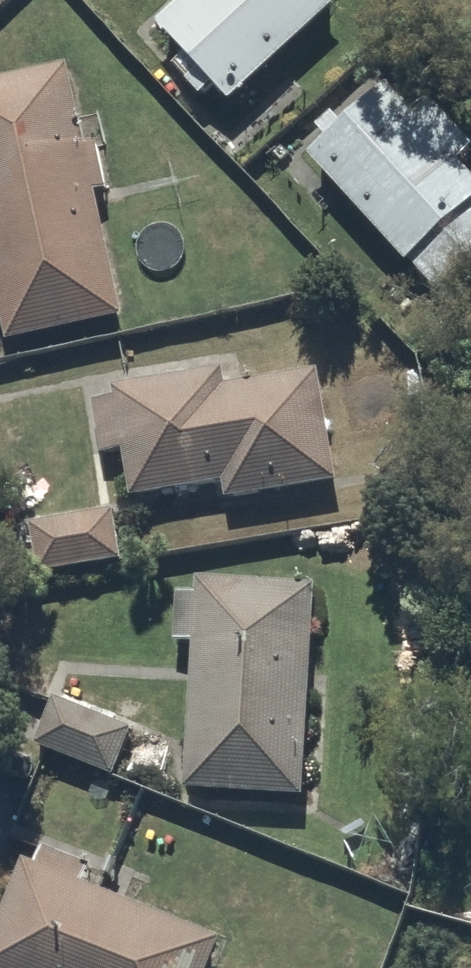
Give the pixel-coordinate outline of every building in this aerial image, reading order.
[(229,113),(336,15),(330,8),(332,6),(327,0),(178,0),(186,9),(154,37),(194,80),(183,90),(198,107),(212,94),(229,113)] [(66,74),(0,89),(0,331),(6,355),(123,328),(95,202),(110,198),(101,158),(86,162),(66,74)] [(404,275),(409,271),(436,300),(470,268),(470,189),(456,172),(470,158),(470,153),(406,81),(344,138),(333,126),(318,140),(328,152),(309,170),(404,275)] [(322,422),(315,377),(231,390),(228,375),(110,394),(112,404),(92,407),(101,465),(122,462),(130,510),(223,495),(225,508),(335,490),(326,435),(333,434),(331,421),(322,422)] [(29,528),(39,583),(123,568),(113,513),(29,528)] [(174,654),(192,655),(184,798),(303,804),(314,595),(197,589),(197,597),(177,596),(174,654)] [(55,704),(35,752),(113,785),(133,737),(55,704)] [(0,932),(0,967),(210,967),(220,944),(210,941),(220,918),(178,900),(167,929),(83,894),(91,876),(43,857),(36,875),(25,870),(0,932)]
